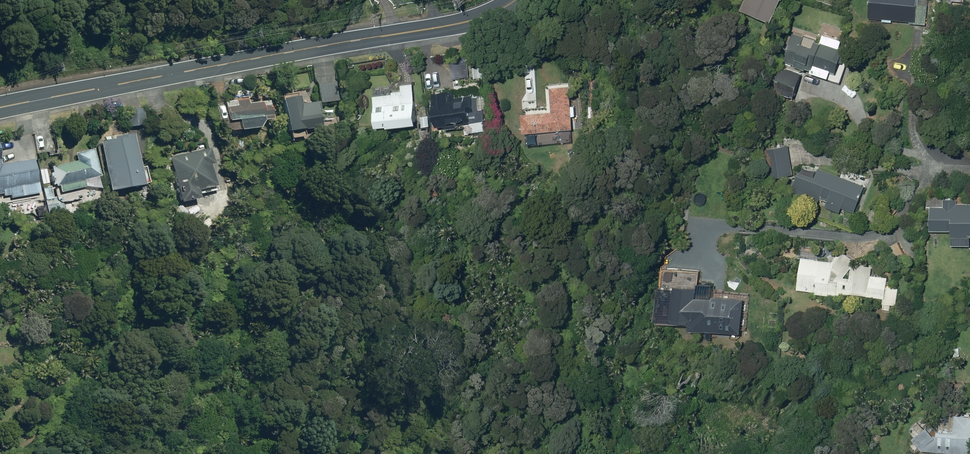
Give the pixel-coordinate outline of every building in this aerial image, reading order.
[(769,22),(779,0),(744,0),(740,9),(769,22)] [(925,25),(926,5),(918,4),(918,0),(868,0),(867,18),(908,21),(907,24),(925,25)] [(810,72),(828,78),(830,71),(836,73),(844,49),(838,47),(840,41),(821,34),(818,43),(814,41),(815,38),(803,35),(802,37),(791,34),(781,63),(798,68),(799,66),(810,70),(810,72)] [(774,92),(794,97),(801,73),(780,68),(774,92)] [(315,85),(317,104),(337,101),(335,82),(315,85)] [(387,130),(387,128),(415,124),(411,84),(399,85),(399,92),(390,92),(390,94),(371,96),(372,111),(371,111),(372,131),(387,130)] [(574,106),(570,107),(568,86),(549,88),(551,112),(521,114),(522,133),(571,130),(570,117),(575,116),(574,106)] [(432,108),(435,126),(483,121),(481,109),(484,108),(483,97),(475,98),(475,96),(452,99),(451,92),(445,93),(445,92),(429,94),(431,108),(432,108)] [(274,101),(280,133),(313,127),(310,112),(312,112),(310,103),(293,107),(291,97),(274,101)] [(221,103),(223,122),(260,117),(260,121),(269,120),(267,105),(259,106),(258,101),(245,102),(244,100),(221,103)] [(123,112),(124,129),(142,127),(140,110),(123,112)] [(420,117),(421,127),(428,126),(427,116),(420,117)] [(98,143),(103,192),(136,189),(134,168),(143,166),(141,148),(131,149),(130,136),(111,138),(111,141),(98,143)] [(764,150),(770,179),(793,175),(788,145),(764,150)] [(721,157),(735,160),(737,150),(723,147),(721,157)] [(164,158),(174,205),(193,200),(192,192),(209,188),(204,166),(208,165),(205,149),(164,158)] [(56,188),(57,194),(82,188),(81,181),(97,177),(90,150),(72,155),(74,162),(48,169),(49,174),(46,175),(48,183),(50,183),(51,186),(52,186),(52,188),(56,188)] [(29,160),(0,166),(0,198),(6,196),(7,200),(37,194),(29,160)] [(824,207),(839,212),(841,207),(853,212),(863,186),(817,168),(813,178),(798,172),(791,189),(803,193),(801,198),(816,204),(819,198),(826,201),(824,207)] [(36,171),(39,185),(46,184),(43,170),(36,171)] [(42,202),(45,221),(61,218),(59,205),(53,201),(53,198),(50,198),(48,187),(39,189),(41,202),(42,202)] [(969,250),(969,203),(957,204),(957,200),(942,199),(943,207),(928,207),(928,231),(950,231),(950,246),(969,246),(969,249),(969,250)] [(835,297),(850,294),(883,299),(882,310),(890,311),(890,305),(896,306),(898,288),(886,287),(886,278),(870,276),(871,267),(851,265),(853,263),(839,252),(831,262),(800,258),(796,290),(814,293),(814,294),(835,297)] [(960,453),(969,453),(969,416),(954,415),(953,432),(934,430),(934,435),(926,426),(910,438),(914,443),(910,446),(914,452),(918,449),(919,451),(960,453)]
